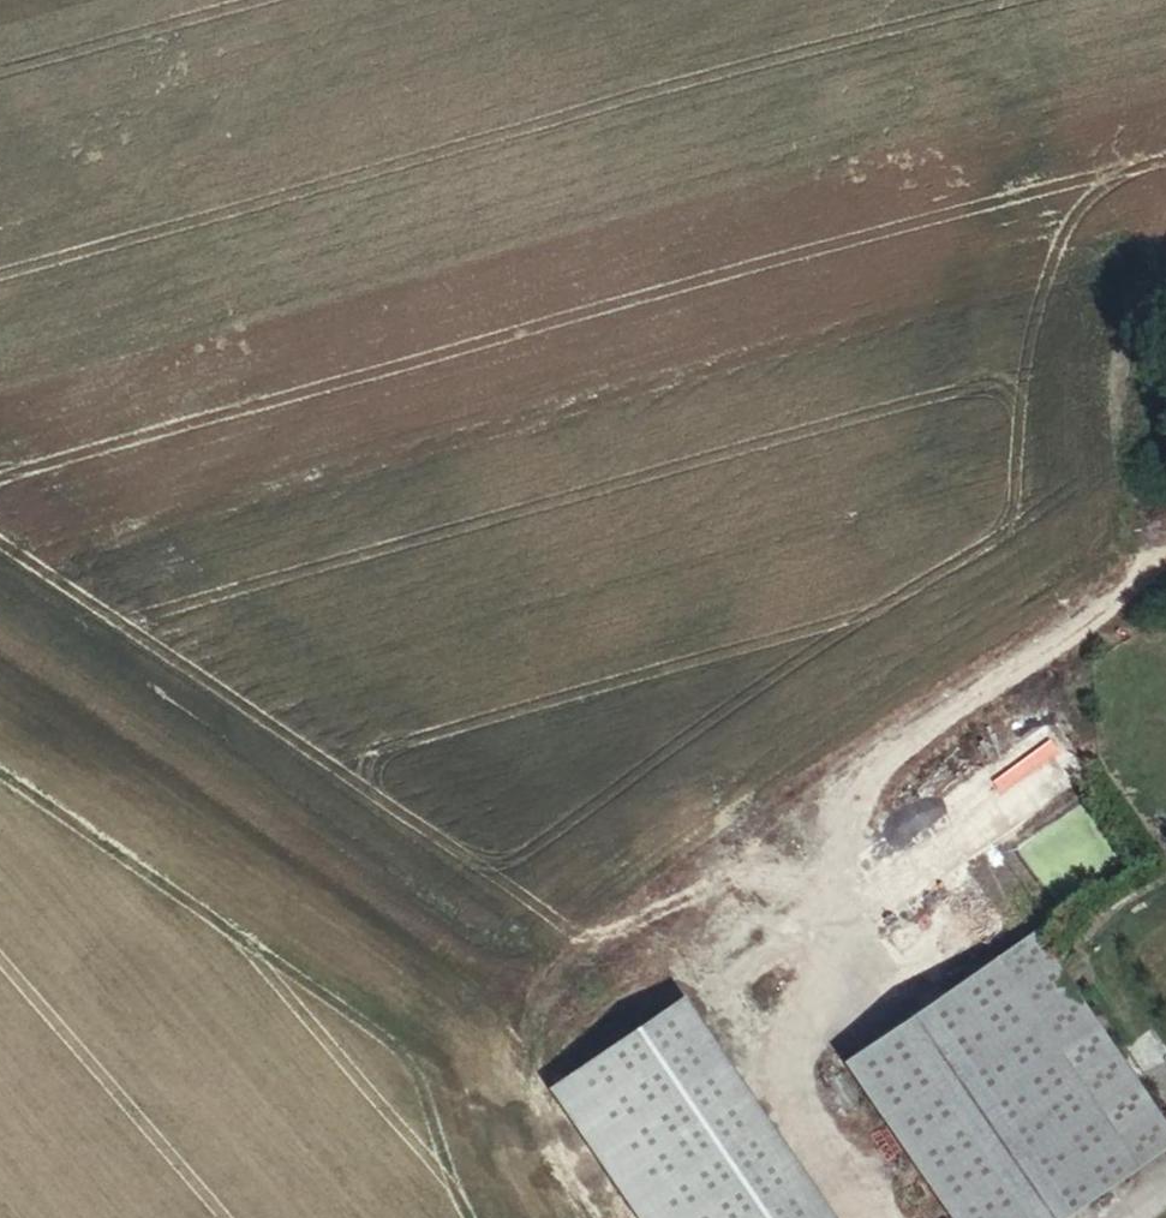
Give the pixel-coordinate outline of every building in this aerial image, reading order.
[(1011,935),(833,1059),(942,1217),(1050,1217),(1156,1144),(1011,935)] [(771,1183),(726,1217),(797,1217),(771,1183)]
